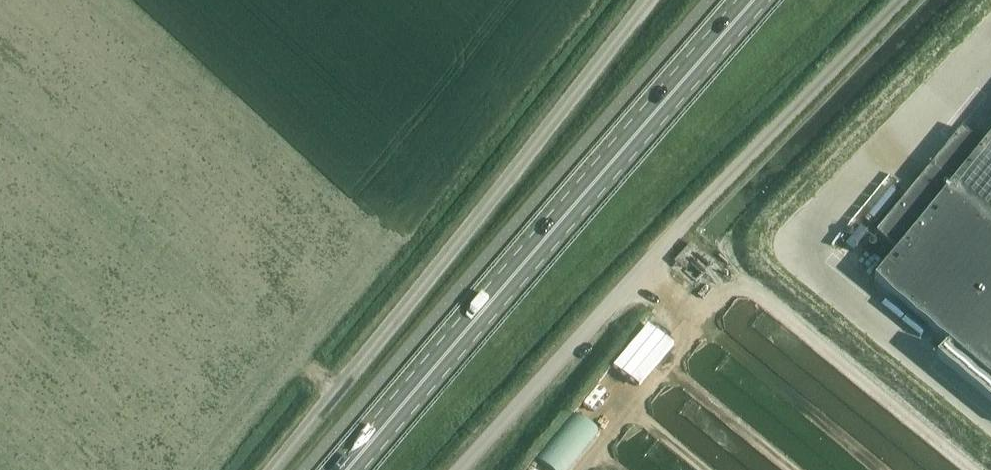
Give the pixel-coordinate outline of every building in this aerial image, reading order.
[(873,283),(990,380),(990,139),(983,149),(961,131),(875,235),(897,253),(873,283)] [(641,363),(629,352),(602,380),(615,391),(641,363)]
